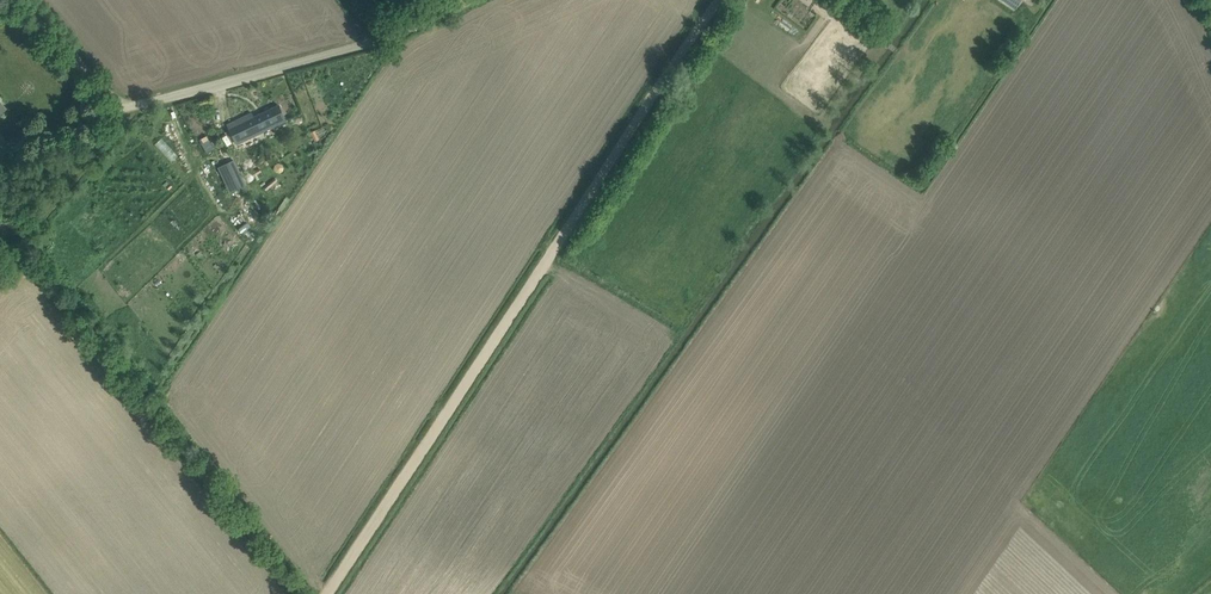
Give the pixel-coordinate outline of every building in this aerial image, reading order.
[(238,144),(287,121),(279,105),(254,117),(252,113),(228,124),(238,144)] [(315,130),(311,132),(315,141),(320,139),(315,130)] [(207,135),(200,139),(207,152),(214,148),(207,135)] [(245,185),(234,160),(225,164),(237,189),(245,185)]
